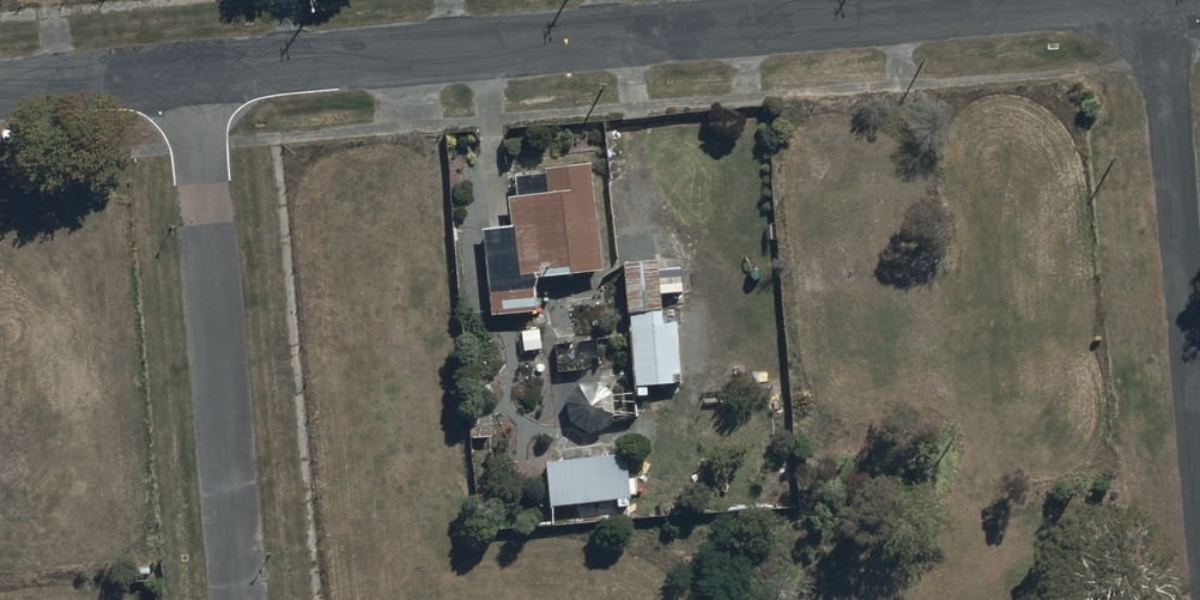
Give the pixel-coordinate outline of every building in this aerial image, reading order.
[(596,262),(584,167),(517,175),(522,220),(481,225),(491,312),(538,306),(533,269),(596,262)] [(653,258),(625,261),(637,381),(679,377),(673,319),(659,320),(653,258)] [(565,404),(565,406),(565,408),(566,410),(567,412),(567,414),(568,416),(570,418),(571,420),(572,421),(574,423),(576,424),(577,426),(579,427),(581,427),(583,428),(586,429),(588,429),(590,429),(592,429),(594,429),(596,428),(598,428),(600,427),(602,426),(604,425),(606,423),(608,422),(609,420),(610,419),(612,417),(613,415),(614,413),(614,411),(615,409),(615,407),(615,404),(615,402),(615,400),(614,398),(614,396),(613,394),(612,392),(611,390),(610,388),(608,387),(607,385),(605,384),(603,383),(601,382),(599,381),(597,380),(595,380),(593,379),(591,379),(588,379),(586,379),(584,380),(582,380),(580,381),(578,382),(576,383),(574,385),(573,386),(571,388),(570,389),(569,391),(568,393),(567,395),(566,397),(566,399),(565,402),(565,404)] [(629,495),(624,451),(547,460),(553,504),(629,495)]
